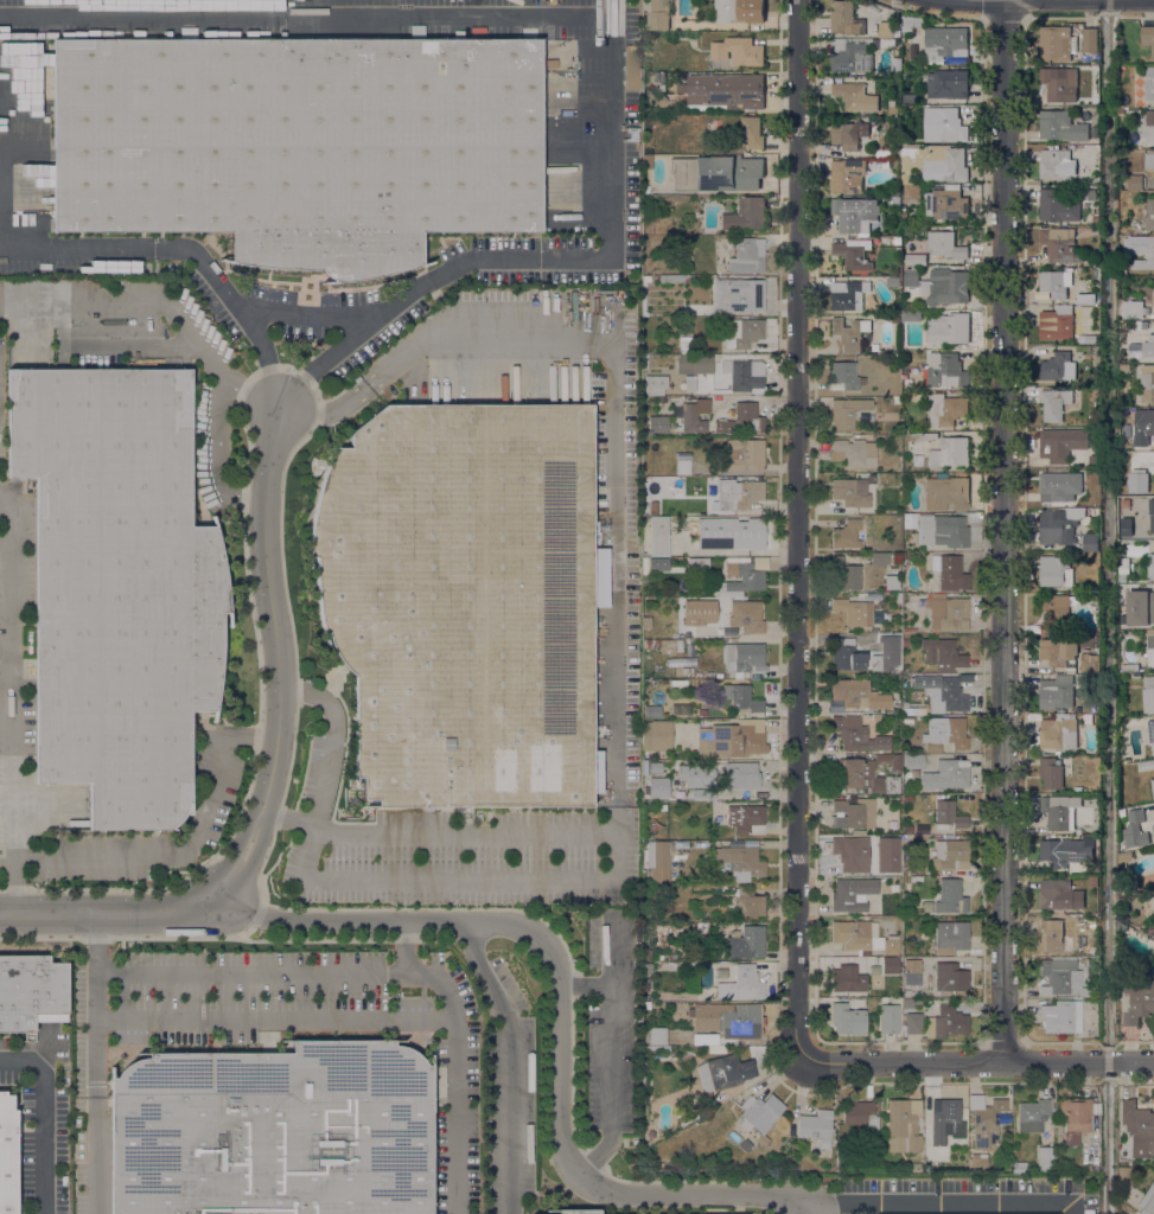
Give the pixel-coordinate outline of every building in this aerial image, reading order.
[(649,5),(648,0),(669,0),(670,14),(669,14),(669,30),(648,31),(648,5),(649,5)] [(715,23),(715,0),(764,0),(764,24),(741,24),(741,23),(732,23),(732,24),(716,23),(715,23)] [(854,19),(865,19),(866,36),(846,36),(846,32),(831,32),(831,12),(835,11),(835,1),(854,1),(854,19)] [(924,19),(923,28),(905,26),(906,17),(924,19)] [(894,23),(893,38),(879,38),(879,23),(894,23)] [(1141,27),(1153,26),(1153,59),(1152,59),(1150,45),(1141,46),(1141,27)] [(197,27),(197,38),(181,38),(181,27),(197,27)] [(968,27),(968,57),(943,57),(943,62),(925,62),(925,46),(925,27),(968,27)] [(1070,37),(1077,37),(1077,53),(1071,53),(1071,62),(1039,63),(1039,27),(1070,27),(1070,37)] [(1097,28),(1097,53),(1082,53),(1082,28),(1097,28)] [(464,30),(464,38),(454,37),(454,30),(464,30)] [(752,38),(752,46),(764,45),(764,65),(734,66),(734,52),(728,52),(729,60),(712,60),(710,43),(723,43),(723,40),(725,40),(725,38),(752,38)] [(540,39),(540,129),(550,129),(550,142),(540,142),(540,232),(421,232),(421,266),(404,270),(374,277),(345,282),(332,282),(332,280),(327,277),(324,275),(321,271),(320,269),(300,269),(282,268),(267,267),(254,266),(230,262),(230,232),(53,232),(53,39),(540,39)] [(866,44),(866,55),(873,55),(873,72),(831,72),(831,40),(846,40),(846,44),(866,44)] [(895,40),(895,49),(873,47),(873,40),(895,40)] [(637,89),(638,46),(623,45),(623,89),(637,89)] [(901,74),(891,72),(891,58),(901,58),(901,74)] [(1067,78),(1069,78),(1069,102),(1046,102),(1046,83),(1039,83),(1039,69),(1050,69),(1050,68),(1067,68),(1067,78)] [(1146,68),(1153,68),(1153,101),(1146,101),(1146,68)] [(927,74),(935,74),(935,71),(968,71),(969,98),(927,98),(927,74)] [(764,75),(764,110),(745,110),(745,103),(738,103),(738,110),(727,110),(727,106),(688,106),(688,75),(764,75)] [(865,83),(865,96),(879,96),(879,111),(846,111),(846,101),(843,101),(843,96),(831,96),(831,83),(865,83)] [(918,95),(918,103),(903,103),(903,95),(918,95)] [(897,116),(887,116),(887,107),(897,107),(897,116)] [(939,133),(938,133),(939,108),(958,108),(958,119),(961,119),(961,127),(968,127),(968,142),(939,142),(939,133)] [(1063,111),(1063,110),(1071,110),(1071,124),(1089,124),(1089,141),(1066,141),(1066,140),(1039,140),(1039,111),(1063,111)] [(1146,111),(1153,111),(1153,145),(1146,145),(1146,111)] [(760,117),(760,136),(764,136),(764,149),(747,149),(747,141),(741,141),(741,117),(760,117)] [(863,156),(842,156),(842,145),(831,143),(831,132),(833,132),(834,123),(878,124),(878,136),(863,135),(863,156)] [(923,180),(924,172),(920,172),(920,168),(916,168),(916,175),(908,175),(908,179),(920,179),(920,184),(901,184),(901,145),(951,145),(951,148),(964,148),(964,167),(968,167),(968,180),(943,180),(923,180)] [(894,147),(894,159),(876,159),(876,147),(894,147)] [(1070,151),(1070,161),(1076,161),(1076,174),(1071,174),(1071,181),(1063,181),(1063,179),(1040,179),(1039,160),(1040,160),(1040,151),(1070,151)] [(1145,153),(1153,153),(1153,170),(1145,170),(1145,153)] [(642,154),(651,154),(651,168),(642,168),(642,154)] [(672,191),(672,159),(694,159),(694,156),(734,156),(733,155),(741,155),(741,159),(764,159),(764,178),(759,178),(759,191),(695,191),(672,191)] [(831,161),(847,161),(847,160),(865,160),(865,172),(852,172),(852,173),(854,173),(854,193),(847,193),(847,194),(841,194),(841,193),(830,193),(831,161)] [(51,204),(50,166),(19,167),(20,205),(51,204)] [(1142,175),(1142,191),(1127,191),(1127,175),(1142,175)] [(932,219),(932,218),(924,218),(924,200),(920,200),(920,204),(904,204),(904,186),(920,186),(920,193),(932,193),(932,191),(945,191),(945,184),(959,184),(959,191),(961,191),(961,198),(968,198),(968,219),(932,219)] [(1039,190),(1056,190),(1056,197),(1067,197),(1067,198),(1070,198),(1070,202),(1079,202),(1079,222),(1061,222),(1061,221),(1059,221),(1059,222),(1054,222),(1054,221),(1052,221),(1052,223),(1050,223),(1050,221),(1039,221),(1039,190)] [(764,199),(765,199),(765,209),(764,209),(764,229),(739,229),(739,230),(720,230),(720,213),(737,213),(737,197),(764,197),(764,199)] [(879,199),(879,206),(880,206),(880,215),(878,215),(878,221),(869,221),(869,235),(839,234),(839,216),(830,216),(830,199),(879,199)] [(1147,199),(1153,199),(1153,231),(1147,231),(1147,230),(1145,230),(1145,221),(1147,221),(1147,199)] [(1075,229),(1075,245),(1069,245),(1069,247),(1075,247),(1075,253),(1084,253),(1083,263),(1050,263),(1050,255),(1046,255),(1046,245),(1039,245),(1039,228),(1075,229)] [(954,232),(954,247),(968,247),(968,260),(946,260),(946,256),(942,256),(942,258),(936,258),(936,256),(930,256),(930,250),(927,250),(927,232),(954,232)] [(764,273),(727,273),(727,258),(734,258),(734,237),(753,237),(753,238),(764,238),(764,273)] [(1128,237),(1153,237),(1153,270),(1131,270),(1131,260),(1146,260),(1146,254),(1128,254),(1128,253),(1123,253),(1123,238),(1128,238),(1128,237)] [(871,241),(871,250),(865,250),(865,260),(867,260),(867,263),(873,263),(873,270),(846,271),(846,256),(831,256),(831,243),(847,243),(846,241),(871,241)] [(925,251),(925,255),(926,255),(926,266),(905,266),(905,262),(901,262),(901,255),(910,255),(910,250),(925,251)] [(946,269),(946,271),(968,271),(968,304),(956,304),(950,304),(948,306),(942,307),(939,304),(936,307),(930,307),(926,304),(926,298),(929,294),(919,295),(919,287),(905,287),(905,270),(911,270),(911,267),(916,267),(916,269),(918,269),(918,281),(930,281),(930,269),(946,269)] [(1039,271),(1063,271),(1063,268),(1066,268),(1072,268),(1072,273),(1071,273),(1071,287),(1066,287),(1066,300),(1051,300),(1051,292),(1039,292),(1039,271)] [(688,282),(658,282),(658,274),(688,274),(688,282)] [(715,279),(742,279),(742,280),(764,280),(764,312),(715,311),(715,279)] [(900,279),(900,287),(887,287),(886,279),(900,279)] [(831,282),(846,282),(846,281),(871,282),(871,293),(862,293),(862,312),(854,312),(854,311),(831,311),(831,282)] [(1143,301),(1143,319),(1122,319),(1122,301),(1143,301)] [(1040,312),(1056,312),(1056,307),(1067,307),(1072,307),(1072,314),(1073,314),(1073,339),(1040,339),(1040,324),(1040,312)] [(903,322),(901,312),(922,312),(922,321),(903,322)] [(969,345),(927,344),(927,315),(955,315),(955,313),(969,313),(969,345)] [(871,320),(871,332),(861,332),(860,353),(841,353),(841,344),(839,344),(839,334),(830,334),(831,318),(843,318),(843,327),(852,328),(852,320),(871,320)] [(764,320),(764,339),(755,339),(755,341),(750,341),(750,349),(733,349),(723,349),(723,339),(728,339),(729,320),(764,320)] [(1148,322),(1147,330),(1136,330),(1136,322),(1141,322),(1141,321),(1148,322)] [(1148,334),(1153,334),(1153,359),(1143,359),(1143,344),(1148,344),(1148,334)] [(1096,336),(1096,344),(1084,344),(1085,336),(1096,336)] [(693,353),(680,353),(680,337),(693,337),(693,353)] [(1048,362),(1048,358),(1054,358),(1054,351),(1070,351),(1070,363),(1076,363),(1075,381),(1039,381),(1039,362),(1048,362)] [(958,353),(958,362),(961,362),(961,371),(968,371),(968,388),(946,388),(946,377),(938,377),(938,370),(933,370),(933,364),(927,364),(927,353),(958,353)] [(676,359),(677,356),(713,356),(713,373),(676,373),(676,370),(676,359)] [(760,360),(764,364),(764,388),(750,388),(750,391),(748,391),(748,395),(731,395),(731,372),(721,372),(721,360),(760,360)] [(831,362),(855,362),(855,377),(857,377),(866,377),(866,384),(857,384),(857,390),(842,390),(842,389),(828,389),(828,382),(831,382),(831,362)] [(1141,365),(1153,365),(1153,403),(1140,403),(1140,373),(1141,373),(1141,365)] [(36,478),(7,478),(7,369),(190,369),(190,526),(215,526),(218,538),(223,560),(228,584),(230,612),(222,613),(222,648),(222,659),(219,690),(215,711),(190,711),(190,803),(187,803),(186,810),(184,816),(179,822),(174,825),(171,828),(171,830),(89,830),(89,784),(36,784),(36,478)] [(667,376),(667,388),(663,388),(663,395),(643,395),(644,376),(667,376)] [(695,376),(695,392),(684,392),(684,382),(683,382),(683,376),(695,376)] [(1072,391),(1072,404),(1063,404),(1063,422),(1044,422),(1044,403),(1040,403),(1040,391),(1072,391)] [(930,427),(930,407),(932,407),(932,395),(944,395),(944,398),(968,398),(968,417),(957,417),(957,420),(954,420),(954,427),(930,427)] [(718,405),(709,405),(709,396),(718,396),(718,405)] [(696,420),(715,420),(715,418),(729,418),(729,420),(732,420),(732,421),(735,421),(735,417),(728,417),(728,403),(735,403),(735,398),(757,398),(757,416),(764,416),(764,432),(682,433),(682,430),(671,430),(671,417),(682,417),(682,403),(696,403),(696,420)] [(854,410),(854,432),(835,430),(835,421),(830,421),(831,400),(872,400),(872,410),(854,410)] [(591,520),(598,520),(598,531),(599,531),(599,544),(591,544),(592,806),(377,806),(377,799),(362,799),(362,778),(355,778),(355,677),(349,671),(338,660),(331,647),(327,633),(323,634),(319,614),(317,594),(315,571),(315,557),(308,557),(311,529),(314,507),(320,485),(326,467),(333,448),(350,448),(350,433),(385,405),(591,404),(591,520)] [(1135,410),(1153,410),(1153,435),(1148,435),(1148,446),(1134,447),(1134,434),(1135,434),(1135,426),(1130,426),(1130,420),(1135,420),(1135,410)] [(668,416),(668,433),(648,433),(648,416),(668,416)] [(1089,429),(1089,441),(1090,441),(1090,446),(1089,446),(1089,451),(1069,451),(1069,465),(1050,465),(1050,459),(1039,459),(1039,429),(1089,429)] [(923,440),(923,441),(907,441),(907,433),(938,433),(938,439),(933,439),(933,440),(923,440)] [(927,451),(942,451),(942,437),(968,439),(968,466),(927,466),(927,451)] [(847,440),(847,442),(852,442),(852,440),(865,440),(865,442),(875,442),(875,458),(865,458),(865,467),(846,467),(846,458),(843,458),(843,452),(831,452),(831,439),(847,440)] [(764,471),(726,471),(726,449),(727,449),(727,440),(764,440),(764,471)] [(912,455),(922,455),(922,466),(911,466),(912,455)] [(1097,466),(1089,466),(1089,455),(1097,455),(1097,466)] [(690,460),(690,474),(675,474),(675,460),(690,460)] [(868,473),(876,473),(876,483),(868,483),(868,473)] [(1082,473),(1082,491),(1069,492),(1069,503),(1039,503),(1039,473),(1082,473)] [(1148,493),(1128,493),(1128,473),(1148,473),(1148,493)] [(855,479),(855,478),(866,478),(866,493),(869,493),(869,507),(843,507),(843,499),(831,499),(831,479),(855,479)] [(924,478),(969,479),(969,510),(951,510),(951,503),(946,503),(946,510),(924,510),(924,478)] [(718,479),(735,479),(735,483),(739,483),(739,481),(764,481),(764,500),(755,500),(755,503),(750,503),(750,510),(712,510),(712,500),(718,500),(718,479)] [(1054,507),(1085,507),(1085,510),(1085,518),(1080,518),(1080,520),(1077,520),(1078,543),(1054,543),(1054,544),(1040,545),(1040,511),(1054,511),(1054,510),(1054,507)] [(668,556),(649,556),(650,516),(668,516),(668,556)] [(918,531),(918,516),(964,516),(964,526),(968,526),(968,548),(948,548),(948,545),(945,545),(945,548),(933,548),(933,544),(932,544),(920,544),(922,531),(918,531)] [(747,549),(747,548),(697,548),(697,517),(735,517),(735,520),(747,520),(747,517),(764,517),(764,549),(747,549)] [(862,518),(862,529),(855,529),(855,539),(862,539),(862,548),(831,548),(831,528),(842,528),(842,525),(846,525),(846,518),(862,518)] [(1098,552),(1083,552),(1083,533),(1098,533),(1098,552)] [(860,589),(839,589),(839,592),(831,592),(831,554),(843,554),(843,566),(860,566),(860,589)] [(871,554),(888,554),(890,563),(885,564),(880,566),(875,564),(871,563),(871,554)] [(939,555),(961,555),(961,574),(968,574),(968,589),(957,589),(957,590),(939,590),(939,555)] [(1040,586),(1040,556),(1053,556),(1053,558),(1070,558),(1070,569),(1072,569),(1072,586),(1040,586)] [(649,570),(649,557),(669,557),(669,570),(649,570)] [(708,557),(708,567),(687,568),(687,557),(708,557)] [(1129,575),(1127,575),(1127,583),(1118,583),(1118,569),(1117,569),(1117,558),(1129,558),(1129,575)] [(764,590),(742,590),(742,598),(714,596),(714,582),(723,582),(723,581),(740,581),(740,576),(723,576),(723,563),(753,563),(752,570),(764,570),(764,590)] [(898,575),(898,588),(885,589),(885,575),(898,575)] [(1148,593),(1153,593),(1153,625),(1149,625),(1149,626),(1128,626),(1128,615),(1120,615),(1120,606),(1127,606),(1127,592),(1148,592),(1148,593)] [(954,630),(954,631),(930,631),(930,594),(945,594),(945,598),(968,598),(968,630),(954,630)] [(1069,595),(1069,598),(1080,598),(1080,606),(1069,606),(1069,621),(1063,621),(1063,630),(1050,630),(1050,612),(1040,612),(1040,595),(1069,595)] [(715,599),(681,600),(682,624),(715,624),(715,599)] [(846,626),(846,612),(831,612),(831,599),(847,599),(847,601),(872,602),(872,627),(846,626)] [(760,601),(760,620),(764,620),(764,633),(741,633),(741,626),(729,626),(729,625),(728,625),(728,619),(729,619),(729,601),(760,601)] [(642,628),(642,616),(651,616),(651,628),(642,628)] [(1147,653),(1146,653),(1146,650),(1146,645),(1147,645),(1147,644),(1145,644),(1145,640),(1146,640),(1146,631),(1153,630),(1153,667),(1147,667),(1147,653)] [(899,635),(899,639),(900,639),(900,647),(899,647),(899,656),(880,656),(880,635),(899,635)] [(1079,635),(1091,635),(1091,647),(1088,647),(1082,647),(1079,647),(1079,635)] [(735,644),(764,644),(764,665),(750,665),(750,671),(741,671),(741,678),(725,678),(725,671),(726,671),(726,662),(723,662),(723,645),(726,645),(726,644),(727,644),(727,638),(735,638),(735,644)] [(854,638),(854,652),(866,652),(866,669),(830,669),(830,638),(854,638)] [(936,638),(936,639),(954,639),(954,648),(956,648),(956,654),(968,654),(968,666),(951,666),(951,667),(936,669),(936,663),(924,663),(924,650),(920,650),(920,638),(936,638)] [(1048,660),(1039,660),(1040,640),(1061,640),(1061,638),(1078,638),(1078,656),(1076,656),(1076,660),(1066,660),(1066,667),(1052,667),(1048,666),(1048,660)] [(682,639),(682,652),(675,652),(675,653),(674,653),(674,654),(668,654),(668,653),(659,654),(659,640),(682,639)] [(1098,659),(1098,675),(1080,675),(1080,659),(1098,659)] [(1137,664),(1139,671),(1121,672),(1120,665),(1137,664)] [(675,675),(675,667),(681,666),(681,667),(688,667),(688,675),(675,675)] [(1073,708),(1056,708),(1056,710),(1039,710),(1040,681),(1056,681),(1056,675),(1073,675),(1073,683),(1073,708)] [(944,711),(944,701),(938,701),(938,676),(958,676),(958,688),(961,688),(961,695),(968,695),(968,711),(956,711),(944,711)] [(1143,677),(1153,676),(1153,713),(1143,714),(1142,689),(1145,689),(1143,677)] [(830,679),(868,679),(868,696),(878,696),(878,708),(842,707),(842,699),(831,699),(830,679)] [(750,685),(750,699),(764,699),(764,713),(748,713),(748,709),(731,709),(731,699),(721,699),(721,685),(750,685)] [(661,705),(661,717),(644,717),(644,705),(661,705)] [(827,707),(842,705),(842,715),(827,715),(827,707)] [(860,716),(860,726),(867,726),(867,739),(873,739),(873,735),(890,735),(890,750),(841,750),(841,740),(839,740),(839,731),(831,731),(831,716),(860,716)] [(964,736),(968,736),(968,749),(952,749),(952,742),(946,742),(946,743),(941,743),(941,752),(925,752),(925,742),(920,742),(920,734),(926,734),(926,717),(964,717),(964,730),(964,736)] [(764,733),(764,743),(767,743),(767,753),(746,753),(746,756),(697,756),(697,728),(710,728),(710,724),(737,724),(737,718),(763,718),(764,733)] [(1077,748),(1040,749),(1039,730),(1040,730),(1040,721),(1076,720),(1077,748)] [(671,752),(650,752),(650,750),(642,750),(642,722),(651,722),(651,721),(671,721),(671,752)] [(1150,749),(1153,749),(1153,758),(1143,759),(1142,745),(1150,743),(1150,749)] [(892,753),(903,753),(901,769),(891,769),(892,753)] [(924,755),(924,768),(904,768),(904,755),(924,755)] [(1039,758),(1056,758),(1056,761),(1060,761),(1060,766),(1063,766),(1063,790),(1056,790),(1056,791),(1053,791),(1053,790),(1052,790),(1052,791),(1050,791),(1050,790),(1043,790),(1043,780),(1039,780),(1039,758)] [(831,787),(831,769),(837,768),(837,759),(861,759),(861,760),(874,759),(874,777),(884,777),(884,775),(899,775),(899,793),(884,793),(884,792),(869,792),(869,787),(831,787)] [(937,772),(937,768),(936,759),(956,759),(956,760),(968,760),(968,787),(945,787),(945,788),(920,790),(920,785),(919,785),(919,777),(920,777),(920,772),(937,772)] [(1137,763),(1153,761),(1153,769),(1137,771),(1137,763)] [(662,762),(662,773),(649,773),(649,762),(662,762)] [(757,762),(757,772),(759,772),(759,787),(744,787),(744,788),(733,788),(733,787),(725,787),(725,762),(757,762)] [(697,798),(720,799),(720,789),(713,789),(714,765),(677,764),(676,779),(684,780),(684,788),(697,788),(697,798)] [(669,797),(648,797),(648,793),(643,793),(643,787),(649,787),(649,778),(669,778),(669,797)] [(1069,797),(1069,798),(1080,798),(1082,807),(1073,807),(1073,830),(1047,831),(1047,812),(1040,812),(1039,797),(1069,797)] [(874,798),(873,829),(863,828),(831,828),(831,816),(846,816),(846,812),(842,812),(842,814),(834,814),(834,812),(831,812),(831,807),(829,807),(829,801),(831,801),(831,800),(847,800),(847,804),(855,804),(855,798),(874,798)] [(954,800),(954,816),(968,816),(968,828),(952,828),(952,824),(948,824),(948,830),(936,830),(936,824),(933,824),(933,822),(935,822),(935,800),(954,800)] [(764,806),(764,824),(763,824),(763,835),(734,835),(734,825),(726,825),(727,806),(764,806)] [(1129,850),(1120,851),(1118,844),(1123,843),(1121,830),(1128,829),(1127,824),(1129,824),(1127,811),(1141,809),(1145,822),(1137,824),(1140,835),(1148,832),(1149,844),(1129,849),(1129,850)] [(913,825),(912,833),(903,833),(903,825),(913,825)] [(860,848),(860,849),(863,849),(863,854),(860,854),(860,873),(841,873),(841,862),(839,862),(839,854),(831,854),(831,838),(843,838),(843,848),(860,848)] [(931,869),(931,857),(936,857),(936,841),(944,841),(944,839),(968,839),(968,869),(931,869)] [(669,868),(643,868),(643,842),(648,842),(648,841),(669,841),(669,842),(669,868)] [(1085,862),(1066,863),(1066,869),(1061,869),(1051,869),(1051,861),(1040,861),(1039,841),(1061,841),(1092,841),(1092,849),(1085,849),(1085,862)] [(757,846),(757,861),(765,861),(765,876),(748,876),(748,880),(731,880),(731,862),(720,862),(720,861),(712,861),(712,848),(720,848),(720,846),(757,846)] [(1118,855),(1133,852),(1134,860),(1127,867),(1118,864),(1118,855)] [(1097,887),(1089,887),(1089,876),(1097,876),(1097,887)] [(878,878),(878,894),(865,894),(865,901),(867,901),(867,912),(847,912),(831,912),(831,892),(835,892),(835,878),(878,878)] [(961,878),(961,896),(962,896),(962,900),(968,900),(968,912),(957,912),(957,914),(941,914),(941,902),(939,902),(939,901),(936,901),(936,894),(938,894),(939,878),(961,878)] [(1070,881),(1070,890),(1073,890),(1073,909),(1039,909),(1039,881),(1070,881)] [(670,886),(670,887),(671,887),(671,899),(669,899),(669,913),(651,913),(650,886),(670,886)] [(753,888),(753,895),(764,895),(764,915),(740,915),(740,906),(737,906),(737,888),(753,888)] [(854,921),(854,920),(871,920),(871,937),(884,937),(882,939),(899,939),(898,954),(882,954),(882,950),(871,948),(871,950),(869,950),(869,956),(857,956),(857,950),(843,950),(843,943),(831,943),(831,921),(854,921)] [(1061,920),(1061,928),(1063,928),(1063,951),(1039,951),(1039,920),(1061,920)] [(935,922),(954,922),(954,932),(956,932),(956,937),(968,937),(968,950),(954,950),(954,954),(935,954),(935,922)] [(764,926),(764,958),(726,958),(726,937),(731,937),(731,931),(739,931),(739,937),(741,937),(741,926),(764,926)] [(651,959),(643,959),(643,950),(651,950),(651,959)] [(34,1033),(0,1033),(0,956),(49,956),(49,963),(66,963),(66,1014),(66,1021),(34,1021),(34,1033)] [(882,973),(882,957),(898,957),(898,973),(882,973)] [(920,984),(904,984),(904,982),(901,982),(901,964),(904,964),(904,959),(920,959),(920,984)] [(1076,959),(1076,971),(1080,971),(1080,986),(1092,988),(1092,997),(1077,997),(1077,993),(1070,993),(1050,993),(1038,993),(1038,985),(1047,985),(1047,976),(1040,976),(1040,959),(1076,959)] [(831,960),(847,960),(847,963),(856,963),(856,961),(861,961),(861,991),(831,991),(831,960)] [(651,973),(643,973),(643,963),(651,963),(651,973)] [(935,963),(957,963),(957,970),(968,970),(968,990),(950,990),(949,995),(938,995),(938,990),(935,990),(935,963)] [(735,983),(735,964),(754,964),(754,972),(757,972),(757,982),(764,982),(764,998),(716,998),(716,983),(735,983)] [(651,978),(651,988),(642,988),(642,978),(651,978)] [(1141,980),(1153,980),(1153,1012),(1149,1012),(1149,1016),(1139,1016),(1139,1027),(1123,1027),(1123,1011),(1124,1011),(1124,1001),(1117,1001),(1117,995),(1124,995),(1124,984),(1141,984),(1141,980)] [(913,998),(913,1007),(901,1007),(903,998),(913,998)] [(1080,1033),(1073,1033),(1043,1033),(1043,1017),(1040,1017),(1040,1005),(1054,1005),(1054,999),(1073,999),(1073,1001),(1080,1001),(1080,1033)] [(760,1003),(760,1037),(722,1037),(722,1034),(716,1034),(716,1030),(693,1030),(693,1016),(687,1016),(687,1008),(693,1008),(693,1004),(760,1003)] [(847,1034),(847,1035),(841,1035),(841,1034),(835,1034),(835,1023),(831,1023),(831,1003),(847,1003),(847,1010),(866,1010),(867,1034),(854,1034),(847,1034)] [(899,1033),(880,1034),(879,1004),(898,1004),(899,1033)] [(954,1004),(954,1011),(961,1011),(961,1015),(968,1015),(968,1034),(949,1034),(949,1037),(925,1037),(925,1016),(935,1016),(935,1015),(938,1015),(938,1004),(954,1004)] [(905,1021),(901,1021),(901,1015),(905,1015),(905,1012),(922,1012),(922,1034),(905,1034),(905,1021)] [(665,1028),(665,1044),(648,1044),(648,1028),(665,1028)] [(432,1065),(432,1213),(110,1213),(110,1078),(116,1078),(119,1073),(122,1069),(129,1063),(133,1061),(138,1060),(141,1059),(146,1058),(148,1058),(148,1053),(292,1053),(292,1040),(394,1040),(394,1044),(400,1046),(404,1047),(409,1049),(413,1050),(420,1056),(423,1061),(426,1065),(432,1065)] [(706,1061),(706,1060),(735,1052),(739,1062),(741,1061),(742,1067),(753,1063),(757,1075),(737,1081),(738,1085),(715,1091),(715,1090),(712,1091),(701,1091),(695,1067),(703,1062),(706,1061)] [(17,1110),(17,1213),(0,1213),(0,1091),(6,1091),(6,1094),(13,1094),(13,1110),(17,1110)] [(785,1106),(771,1124),(763,1135),(769,1139),(764,1145),(757,1139),(761,1135),(752,1126),(747,1132),(738,1124),(744,1118),(740,1116),(745,1110),(740,1105),(750,1094),(755,1099),(757,1097),(763,1101),(770,1093),(785,1106)] [(968,1108),(968,1094),(983,1094),(983,1106),(990,1106),(990,1099),(1007,1099),(1007,1111),(997,1111),(997,1113),(1010,1113),(1010,1123),(997,1123),(997,1151),(986,1151),(986,1149),(973,1149),(973,1108),(968,1108)] [(887,1099),(920,1099),(920,1118),(922,1118),(922,1124),(916,1124),(916,1135),(920,1135),(920,1151),(887,1151),(887,1099)] [(945,1138),(945,1145),(931,1145),(931,1126),(932,1126),(932,1099),(959,1099),(959,1122),(964,1122),(964,1138),(963,1138),(945,1138)] [(1018,1132),(1018,1103),(1037,1103),(1037,1099),(1050,1099),(1050,1114),(1041,1114),(1041,1132),(1018,1132)] [(1091,1099),(1091,1114),(1092,1114),(1092,1131),(1088,1131),(1088,1132),(1078,1132),(1078,1145),(1064,1145),(1064,1116),(1059,1116),(1059,1099),(1091,1099)] [(1150,1113),(1153,1113),(1153,1157),(1130,1157),(1130,1135),(1127,1135),(1127,1130),(1124,1130),(1124,1124),(1121,1124),(1121,1099),(1135,1099),(1135,1110),(1150,1110),(1150,1113)] [(874,1101),(874,1116),(878,1116),(878,1135),(860,1136),(860,1124),(842,1124),(842,1105),(853,1105),(853,1101),(874,1101)] [(829,1149),(818,1149),(818,1142),(815,1142),(816,1138),(796,1136),(798,1114),(816,1116),(816,1108),(831,1110),(829,1149)] [(739,1145),(744,1139),(752,1145),(746,1152),(739,1145)] [(1039,1165),(1037,1165),(1037,1146),(1054,1146),(1054,1165),(1053,1165),(1053,1173),(1039,1173),(1039,1165)] [(986,1154),(986,1157),(987,1157),(987,1169),(978,1169),(978,1170),(968,1170),(968,1158),(970,1158),(970,1154),(986,1154)] [(1026,1173),(1012,1173),(1012,1162),(1026,1162),(1026,1173)] [(1142,1208),(1153,1189),(1153,1213),(1137,1213),(1142,1208)]
